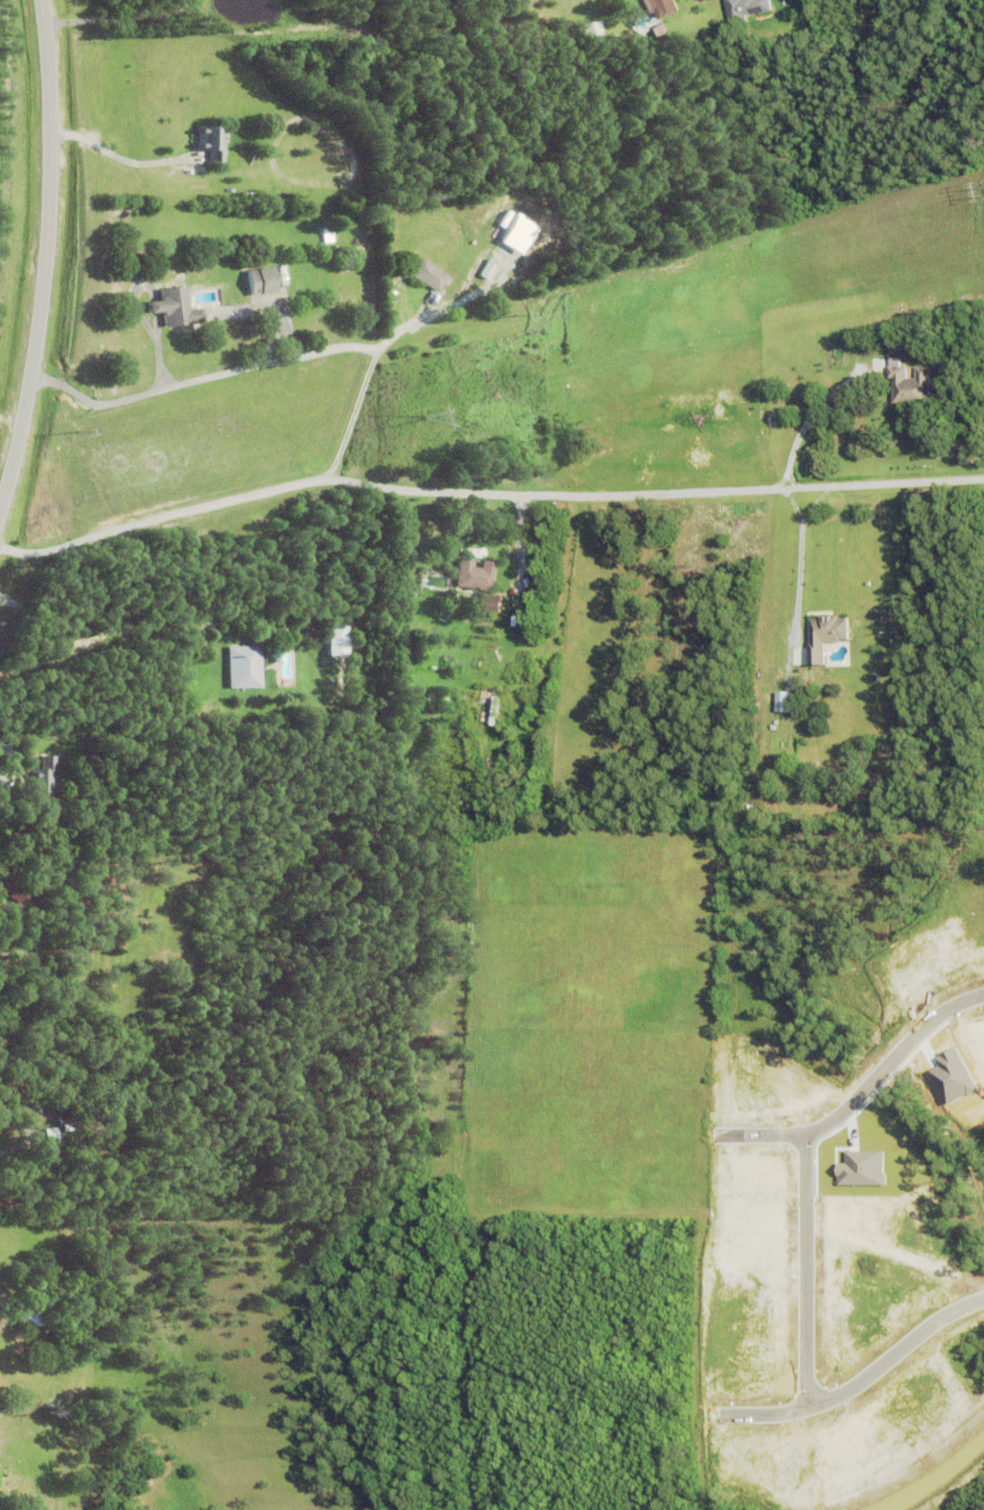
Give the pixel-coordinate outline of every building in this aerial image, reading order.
[(649,15),(642,0),(676,0),(674,1),(679,12),(658,21),(655,12),(649,15)] [(727,2),(736,0),(763,0),(765,15),(730,21),(727,2)] [(580,26),(599,22),(602,35),(582,38),(580,26)] [(651,29),(662,24),(666,33),(655,39),(651,29)] [(209,165),(209,152),(197,152),(197,128),(225,128),(225,165),(209,165)] [(534,226),(513,215),(498,242),(519,254),(534,226)] [(322,230),(332,228),(334,243),(324,244),(322,230)] [(440,270),(443,272),(443,273),(449,277),(439,294),(411,277),(421,259),(439,270),(440,270)] [(480,276),(490,260),(498,264),(488,281),(480,276)] [(249,272),(273,269),(276,294),(252,297),(249,272)] [(163,314),(157,315),(150,316),(149,305),(155,304),(162,303),(161,291),(187,288),(190,311),(204,309),(206,324),(165,329),(163,314)] [(927,367),(913,366),(913,378),(904,378),(904,366),(898,366),(898,358),(888,357),(888,401),(927,401),(927,367)] [(537,423),(541,409),(546,410),(542,424),(537,423)] [(483,562),(497,564),(492,594),(457,588),(461,559),(474,561),(473,569),(482,570),(483,562)] [(391,573),(396,565),(404,570),(398,578),(391,573)] [(478,612),(480,595),(501,599),(498,615),(478,612)] [(807,665),(822,664),(822,642),(846,642),(845,615),(815,616),(815,618),(806,619),(807,665)] [(329,629),(347,629),(347,659),(329,660),(329,629)] [(229,649),(262,649),(262,691),(229,691),(229,649)] [(467,726),(472,689),(508,694),(503,731),(467,726)] [(787,711),(788,691),(773,691),(773,711),(787,711)] [(169,705),(181,705),(181,716),(169,716),(169,705)] [(88,754),(88,741),(96,741),(95,754),(88,754)] [(60,787),(60,794),(53,794),(53,797),(31,797),(31,772),(42,772),(42,759),(58,759),(58,775),(54,775),(54,787),(60,787)] [(0,889),(8,876),(32,889),(24,902),(0,889)] [(436,1071),(442,1070),(445,1096),(440,1097),(436,1071)] [(61,1111),(59,1097),(77,1094),(81,1120),(74,1121),(74,1122),(59,1124),(58,1115),(60,1114),(59,1111),(61,1111)] [(24,1325),(24,1305),(45,1305),(45,1325),(24,1325)]
